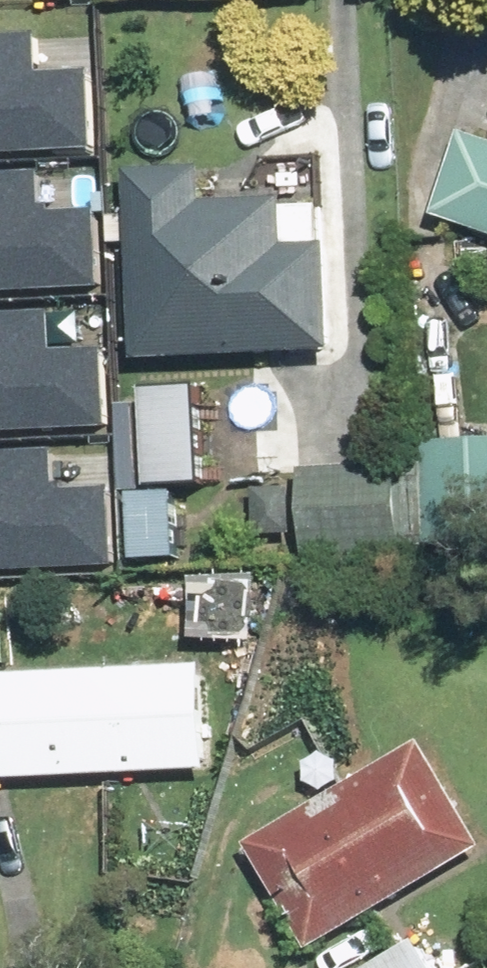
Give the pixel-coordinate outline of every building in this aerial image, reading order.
[(0,56),(0,169),(111,163),(107,87),(63,89),(61,53),(0,56)] [(472,138),(445,219),(486,233),(486,143),(472,138)] [(211,205),(210,173),(138,174),(143,362),(341,357),(339,249),(299,250),(298,203),(211,205)] [(0,192),(0,304),(124,298),(120,222),(76,224),(74,188),(0,192)] [(0,337),(0,450),(127,443),(123,367),(79,369),(77,333),(0,337)] [(210,391),(154,394),(159,495),(215,492),(210,391)] [(428,448),(432,549),(486,547),(486,446),(428,448)] [(408,466),(309,473),(315,563),(414,556),(408,466)] [(0,479),(0,592),(131,585),(127,509),(82,512),(81,475),(0,479)] [(299,490),(262,492),(265,542),(302,540),(299,490)] [(136,637),(137,631),(137,626),(136,620),(133,614),(130,609),(126,605),(122,601),(116,598),(111,597),(105,596),(99,596),(93,597),(88,600),(83,603),(78,607),(75,612),(72,617),(70,622),(69,628),(70,634),(71,640),(73,645),(76,650),(80,655),(85,658),(90,661),(96,663),(102,664),(108,663),(113,662),(119,660),(124,657),(128,653),(132,648),(135,643),(136,637)] [(0,680),(0,766),(19,765),(19,776),(212,769),(208,673),(0,680)] [(430,747),(257,846),(319,953),(486,856),(486,846),(430,747)] [(378,967),(458,967),(436,932),(378,967)]
